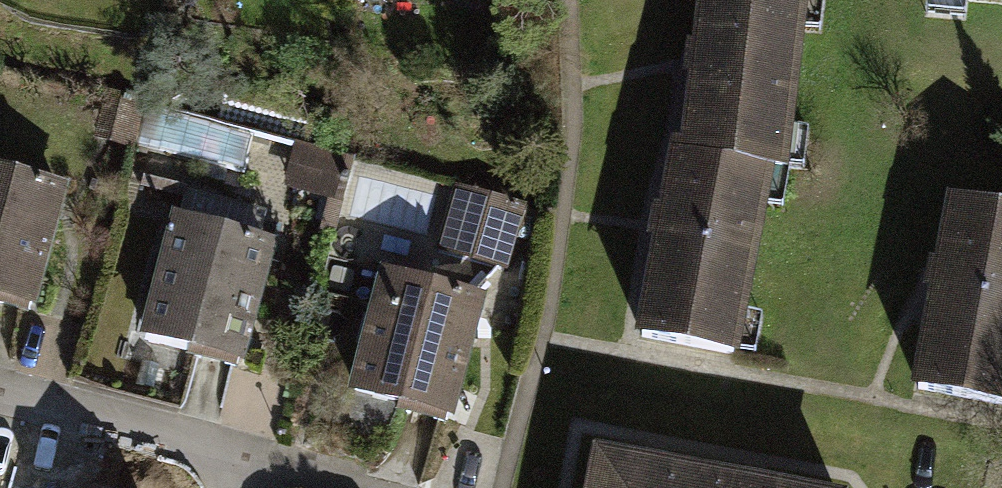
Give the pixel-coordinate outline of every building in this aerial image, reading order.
[(687,157),(766,172),(776,174),(796,0),(705,0),(687,157)] [(766,172),(687,157),(673,154),(639,338),(732,355),(766,172)] [(44,311),(78,186),(0,165),(0,299),(44,311)] [(524,206),(446,182),(425,248),(504,272),(524,206)] [(947,199),(908,390),(997,408),(1001,386),(1001,211),(947,199)] [(180,220),(148,343),(241,368),(273,244),(180,220)] [(499,309),(382,273),(346,392),(462,427),(499,309)] [(596,452),(589,487),(781,487),(596,452)]
